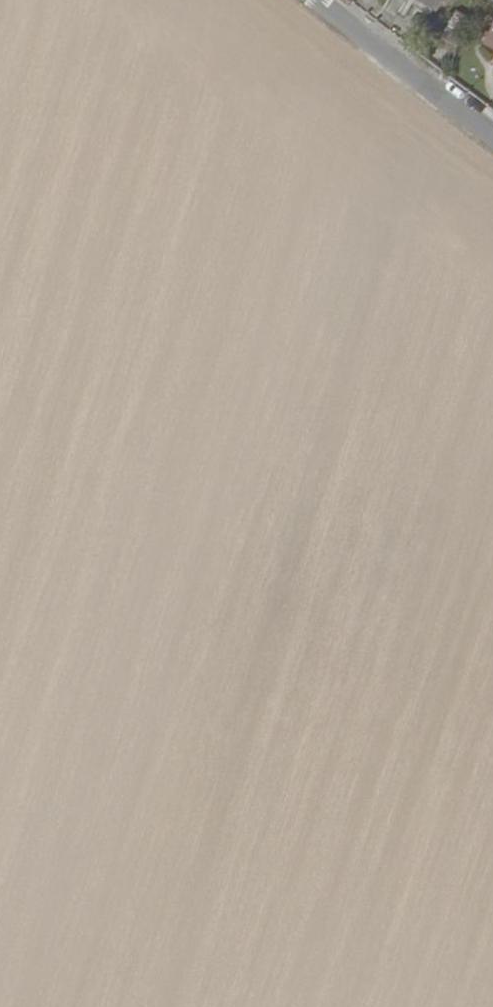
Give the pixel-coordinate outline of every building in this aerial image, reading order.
[(433,9),(438,0),(417,0),(433,9)] [(466,17),(453,13),(438,40),(456,46),(466,17)] [(484,43),(492,48),(492,24),(484,43)]
